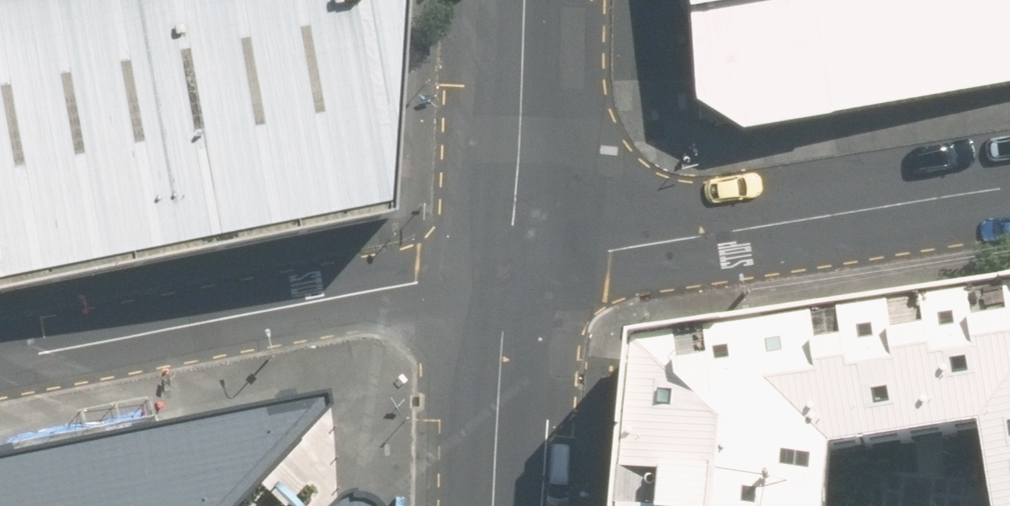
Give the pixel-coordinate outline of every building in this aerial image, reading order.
[(388,208),(391,0),(0,0),(0,273),(388,208)] [(695,89),(743,121),(1009,78),(1009,0),(690,0),(695,89)] [(817,341),(637,356),(622,505),(824,505),(827,460),(977,436),(988,505),(1009,505),(1009,312),(817,341)] [(316,396),(0,461),(0,505),(226,505),(318,410),(316,396)] [(373,503),(363,494),(351,492),(340,495),(332,498),(325,505),(373,505),(373,503)]
